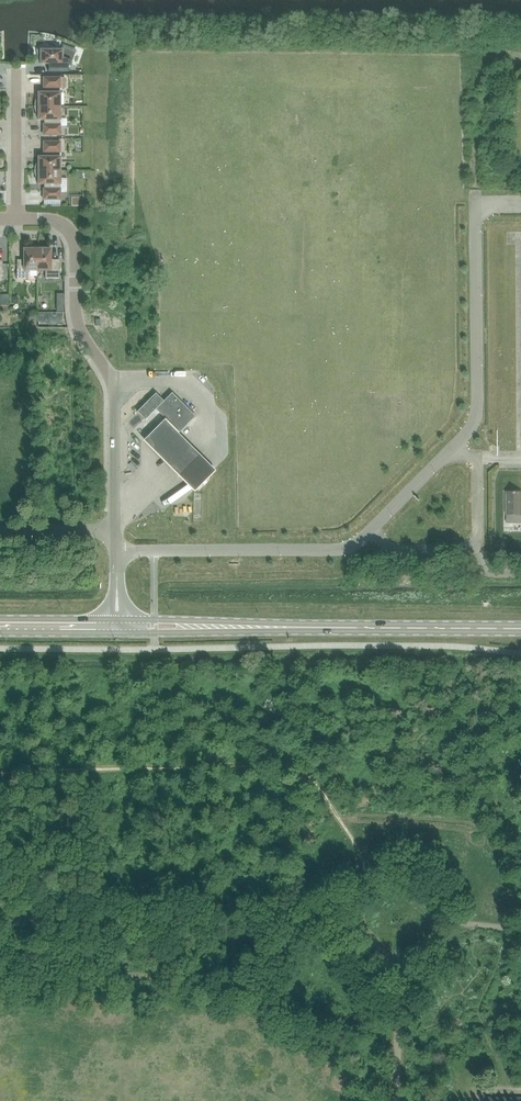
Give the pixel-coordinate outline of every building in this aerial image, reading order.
[(63,46),(63,47),(62,50),(45,50),(45,49),(37,50),(38,58),(40,58),(40,64),(50,64),(50,67),(48,67),(48,71),(48,72),(68,72),(71,64),(71,63),(76,51),(63,46)] [(34,106),(60,106),(60,78),(43,78),(43,88),(46,88),(46,93),(38,93),(38,98),(36,98),(34,106)] [(34,106),(36,115),(38,115),(38,120),(46,120),(46,125),(43,125),(43,135),(60,135),(60,106),(34,106)] [(34,171),(60,171),(60,142),(43,142),(43,153),(46,153),(46,157),(38,157),(38,163),(36,163),(34,171)] [(34,171),(36,179),(38,179),(38,184),(46,184),(46,189),(43,189),(43,200),(60,200),(60,171),(34,171)] [(27,205),(41,204),(40,193),(27,194),(27,205)] [(29,271),(37,271),(37,245),(29,247),(29,249),(23,249),(23,265),(16,265),(17,278),(29,278),(29,271)] [(37,245),(37,271),(45,271),(45,278),(59,278),(59,264),(50,265),(50,249),(45,249),(45,247),(37,245)] [(145,420),(155,409),(179,433),(195,416),(171,393),(163,401),(159,397),(155,393),(137,412),(140,415),(145,420)] [(224,427),(224,415),(216,415),(216,427),(224,427)] [(164,419),(143,440),(193,490),(214,469),(164,419)] [(506,492),(506,515),(520,515),(520,492),(506,492)]
